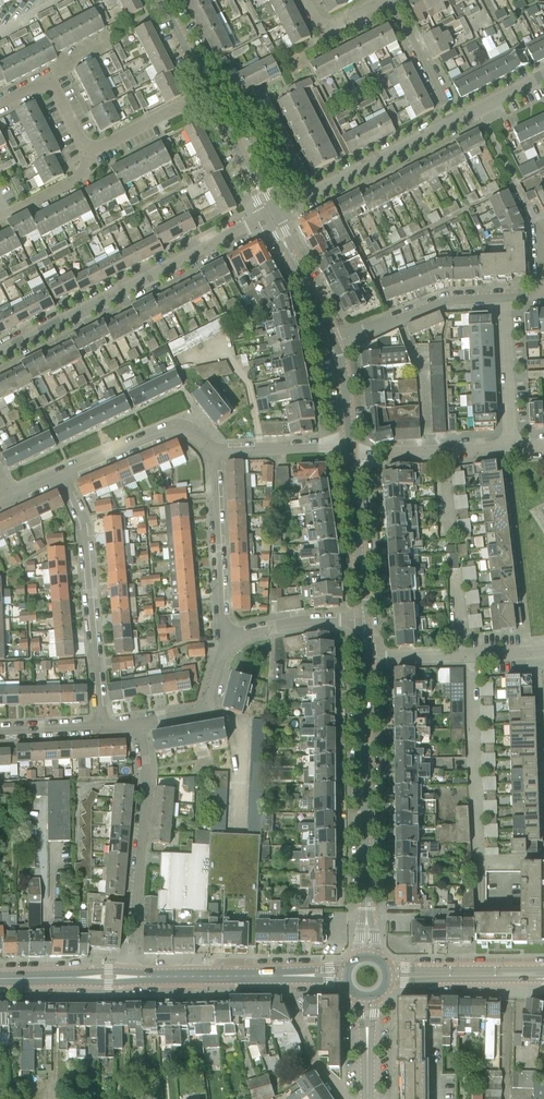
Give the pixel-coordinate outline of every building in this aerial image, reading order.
[(142,10),(137,0),(131,0),(121,5),(127,17),(142,10)] [(211,5),(209,0),(193,0),(188,3),(193,14),(211,5)] [(236,6),(233,0),(227,0),(231,8),(236,6)] [(293,5),(291,0),(275,0),(270,3),(276,14),(293,5)] [(347,5),(344,0),(329,0),(324,2),(330,14),(347,5)] [(428,13),(421,0),(411,0),(408,2),(420,24),(426,21),(423,15),(428,13)] [(441,14),(434,0),(421,0),(428,13),(433,10),(436,16),(441,14)] [(449,2),(448,0),(434,0),(441,14),(447,11),(444,5),(449,2)] [(527,7),(524,0),(523,0),(519,2),(522,9),(527,7)] [(59,11),(66,7),(64,2),(56,6),(59,11)] [(250,13),(254,11),(250,2),(245,5),(250,13)] [(517,12),(522,9),(519,2),(514,5),(517,12)] [(199,25),(217,16),(211,5),(193,14),(199,25)] [(282,24),(299,16),(293,5),(276,14),(282,24)] [(101,16),(105,13),(101,6),(97,8),(101,16)] [(236,17),(240,15),(236,6),(231,8),(236,17)] [(535,16),(540,13),(536,6),(531,8),(535,16)] [(464,10),(468,18),(481,12),(478,7),(470,11),(468,8),(464,10)] [(47,17),(54,13),(52,8),(45,12),(47,17)] [(530,18),(535,16),(531,8),(526,11),(530,18)] [(503,19),(508,17),(504,9),(499,12),(503,19)] [(104,30),(104,29),(94,10),(84,15),(94,35),(104,30)] [(254,22),(259,19),(254,11),(250,13),(254,22)] [(39,21),(47,17),(45,12),(37,16),(39,21)] [(498,22),(503,19),(499,12),(494,14),(498,22)] [(105,23),(109,21),(105,13),(101,16),(105,23)] [(84,40),(94,35),(84,15),(74,20),(84,40)] [(205,36),(222,27),(217,16),(199,25),(205,36)] [(287,36),(305,27),(299,16),(282,24),(287,36)] [(247,28),(252,26),(248,17),(243,19),(247,28)] [(445,21),(447,26),(455,22),(453,17),(445,21)] [(464,31),(469,29),(464,18),(459,21),(464,31)] [(511,28),(516,25),(512,18),(507,20),(511,28)] [(74,45),(84,40),(74,20),(64,25),(74,45)] [(506,30),(511,28),(507,20),(502,23),(506,30)] [(439,30),(447,26),(445,21),(437,25),(439,30)] [(32,32),(40,28),(37,23),(30,27),(32,32)] [(140,43),(155,36),(149,24),(134,31),(140,43)] [(261,35),(266,33),(261,24),(257,27),(261,35)] [(65,49),(74,45),(64,25),(55,30),(65,49)] [(386,48),(397,43),(398,42),(389,25),(377,31),(386,48)] [(252,36),(256,34),(252,26),(247,28),(252,36)] [(423,35),(431,30),(428,26),(421,30),(423,35)] [(210,47),(228,38),(222,27),(205,36),(210,47)] [(293,47),(300,44),(311,38),(305,27),(287,36),(293,47)] [(491,38),(496,35),(493,28),(488,30),(491,38)] [(20,38),(28,34),(25,29),(17,33),(20,38)] [(54,55),(65,49),(55,30),(44,35),(46,40),(50,47),(54,55)] [(423,38),(428,49),(451,38),(448,32),(442,35),(439,30),(423,38)] [(486,40),(491,38),(488,30),(483,33),(486,40)] [(375,54),(386,48),(377,31),(366,37),(375,54)] [(12,42),(20,38),(17,33),(10,37),(12,42)] [(267,46),(271,44),(267,35),(262,38),(267,46)] [(146,55),(161,47),(155,36),(140,43),(146,55)] [(364,60),(375,54),(366,37),(355,42),(364,60)] [(536,41),(543,57),(543,37),(536,41)] [(216,58),(234,49),(228,38),(210,47),(216,58)] [(450,52),(455,50),(456,49),(453,43),(454,43),(451,38),(428,49),(434,60),(439,57),(450,52)] [(56,59),(54,55),(50,47),(46,40),(36,45),(46,65),(56,59)] [(254,49),(262,45),(259,40),(251,44),(254,49)] [(543,60),(543,57),(536,41),(525,46),(535,65),(543,60)] [(353,65),(364,60),(355,42),(344,48),(353,65)] [(474,52),(479,50),(476,43),(471,45),(474,52)] [(118,54),(123,52),(119,44),(114,46),(118,54)] [(36,70),(46,65),(36,45),(26,50),(36,70)] [(469,55),(474,52),(471,45),(466,48),(469,55)] [(240,50),(242,55),(250,51),(248,46),(240,50)] [(520,70),(530,65),(520,46),(510,51),(520,70)] [(152,66),(167,59),(161,47),(146,55),(152,66)] [(273,58),(275,56),(277,55),(273,47),(268,49),(273,58)] [(342,71),(353,65),(344,48),(333,54),(342,71)] [(27,75),(36,70),(26,50),(17,55),(27,75)] [(235,59),(242,55),(240,50),(232,54),(235,59)] [(455,50),(450,52),(453,59),(458,57),(455,50)] [(511,74),(520,70),(510,51),(501,55),(511,74)] [(122,62),(127,60),(123,52),(118,54),(122,62)] [(450,52),(439,57),(443,64),(453,59),(450,52)] [(113,64),(118,61),(114,53),(109,56),(113,64)] [(331,76),(342,71),(333,54),(322,59),(331,76)] [(408,62),(404,54),(404,55),(399,57),(402,65),(408,62)] [(17,80),(27,75),(17,55),(7,60),(17,80)] [(500,80),(511,74),(501,55),(491,60),(500,80)] [(220,66),(228,62),(226,57),(218,61),(220,66)] [(399,57),(393,60),(397,68),(402,65),(399,57)] [(270,81),(281,75),(273,58),(261,64),(270,81)] [(168,74),(173,71),(167,59),(152,66),(158,77),(153,80),(154,81),(168,74)] [(319,82),(331,76),(322,59),(311,65),(319,82)] [(17,80),(7,60),(0,63),(0,72),(4,81),(6,85),(17,80)] [(80,80),(99,71),(94,60),(74,70),(80,80)] [(491,85),(500,80),(491,60),(481,65),(491,85)] [(117,71),(121,69),(118,61),(113,64),(117,71)] [(259,87),(270,81),(261,64),(250,69),(259,87)] [(400,85),(417,76),(411,64),(394,73),(400,85)] [(383,69),(385,74),(393,69),(391,65),(383,69)] [(481,89),(491,85),(481,65),(472,70),(481,89)] [(247,92),(259,87),(250,69),(239,75),(247,92)] [(377,78),(385,74),(383,69),(375,73),(377,78)] [(472,94),(481,89),(472,70),(462,75),(472,94)] [(80,80),(85,90),(104,80),(99,71),(80,80)] [(128,81),(133,78),(129,71),(124,73),(128,81)] [(123,83),(128,81),(124,73),(119,76),(123,83)] [(160,93),(174,85),(168,74),(154,81),(160,93)] [(236,98),(247,92),(239,75),(228,81),(236,98)] [(461,99),(472,94),(462,75),(452,80),(461,99)] [(361,80),(363,85),(371,81),(369,76),(361,80)] [(405,96),(423,87),(417,76),(400,85),(405,96)] [(131,89),(136,86),(133,78),(128,81),(131,89)] [(288,115),(307,105),(300,92),(313,85),(310,79),(288,90),(291,96),(279,103),(283,111),(285,109),(288,115)] [(90,100),(109,90),(104,80),(85,90),(90,100)] [(355,89),(363,85),(361,80),(353,84),(355,89)] [(127,91),(131,89),(128,81),(123,83),(127,91)] [(380,94),(385,92),(381,84),(376,87),(380,94)] [(166,104),(180,97),(174,85),(160,93),(166,104)] [(338,91),(341,96),(349,92),(346,87),(338,91)] [(411,107),(428,98),(423,87),(405,96),(411,107)] [(312,91),(319,104),(323,102),(317,89),(315,90),(312,91)] [(102,107),(110,103),(115,101),(109,90),(90,100),(94,110),(101,106),(102,107)] [(333,100),(341,96),(338,91),(331,96),(333,100)] [(139,102),(144,100),(140,92),(135,95),(139,102)] [(384,102),(389,100),(385,92),(380,94),(384,102)] [(130,105),(135,102),(131,95),(126,97),(130,105)] [(366,102),(368,106),(376,102),(374,98),(366,102)] [(411,107),(417,118),(434,109),(428,98),(411,107)] [(143,110),(147,108),(144,100),(139,102),(143,110)] [(16,112),(21,121),(40,111),(36,102),(16,112)] [(134,112),(139,110),(135,102),(130,105),(134,112)] [(319,104),(326,117),(330,115),(323,102),(319,104)] [(360,111),(368,106),(366,102),(358,106),(360,111)] [(95,123),(114,113),(110,103),(102,107),(101,106),(94,110),(90,112),(95,123)] [(295,128),(314,119),(307,105),(288,115),(285,116),(290,124),(292,123),(295,128)] [(392,116),(396,114),(392,106),(387,109),(392,116)] [(344,113),(346,118),(354,114),(352,109),(344,113)] [(26,131),(45,121),(40,111),(21,121),(26,131)] [(100,133),(114,126),(120,123),(114,113),(95,123),(100,133)] [(338,122),(346,118),(344,113),(336,117),(338,122)] [(396,124),(400,122),(396,114),(392,116),(396,124)] [(326,117),(332,131),(337,128),(332,119),(330,115),(326,117)] [(376,121),(384,138),(396,133),(387,115),(376,121)] [(543,140),(543,117),(543,116),(534,121),(543,140)] [(302,142),(321,133),(314,119),(295,128),(292,130),(296,138),(299,136),(302,142)] [(31,142),(51,132),(45,121),(26,131),(31,142)] [(374,144),(384,138),(376,121),(365,126),(374,144)] [(533,145),(543,140),(534,121),(524,125),(533,145)] [(192,143),(206,136),(200,124),(185,131),(192,143)] [(524,149),(533,145),(524,125),(514,130),(524,149)] [(374,144),(365,126),(353,132),(362,150),(374,144)] [(332,131),(339,144),(344,141),(342,138),(337,128),(332,131)] [(9,141),(14,139),(10,131),(5,134),(9,141)] [(479,148),(486,145),(478,131),(467,136),(477,156),(482,154),(479,148)] [(37,152),(56,142),(51,132),(31,142),(37,152)] [(362,150),(353,132),(342,138),(344,141),(350,155),(351,155),(362,150)] [(309,156),(328,146),(321,133),(302,142),(299,143),(303,151),(306,150),(309,156)] [(197,155),(212,147),(206,136),(192,143),(197,155)] [(473,159),(477,156),(467,136),(456,142),(457,145),(460,151),(461,151),(464,156),(470,153),(473,159)] [(13,149),(18,146),(14,139),(9,141),(13,149)] [(165,141),(165,142),(169,149),(174,147),(170,139),(165,141)] [(350,155),(344,141),(339,144),(346,157),(350,155)] [(48,159),(54,156),(61,153),(56,142),(37,152),(41,162),(48,158),(48,159)] [(162,168),(172,163),(162,143),(152,148),(162,168)] [(467,163),(464,156),(461,151),(460,151),(457,145),(448,150),(457,168),(467,163)] [(316,170),(335,160),(328,146),(309,156),(306,157),(310,165),(313,164),(316,170)] [(204,167),(218,160),(212,147),(197,155),(204,167)] [(535,147),(516,155),(518,160),(525,157),(526,161),(539,155),(535,147)] [(152,173),(162,168),(152,148),(142,154),(152,173)] [(448,173),(457,168),(448,150),(438,154),(448,173)] [(19,161),(24,159),(20,151),(15,153),(19,161)] [(142,178),(152,173),(142,154),(132,159),(142,178)] [(438,178),(448,173),(438,154),(428,159),(438,178)] [(177,165),(182,163),(178,155),(173,157),(177,165)] [(39,175),(59,165),(54,156),(48,159),(48,158),(41,162),(34,165),(39,175)] [(23,169),(28,166),(24,159),(19,161),(23,169)] [(132,183),(142,178),(132,159),(122,164),(132,183)] [(428,183),(438,178),(428,159),(419,164),(428,183)] [(205,181),(219,174),(224,171),(218,160),(204,167),(209,177),(204,180),(205,181)] [(7,170),(14,166),(12,161),(4,165),(7,170)] [(543,168),(540,161),(535,163),(539,170),(543,168)] [(181,173),(186,170),(182,163),(177,165),(181,173)] [(524,178),(539,170),(535,163),(520,170),(524,178)] [(123,188),(132,183),(122,164),(112,169),(115,176),(121,186),(122,186),(123,188)] [(419,188),(428,183),(419,164),(409,169),(419,188)] [(39,175),(45,186),(64,176),(59,165),(39,175)] [(409,193),(419,188),(409,169),(399,174),(409,193)] [(210,192),(225,185),(219,174),(205,181),(210,192)] [(399,198),(409,193),(399,174),(390,179),(399,198)] [(127,195),(123,188),(122,186),(121,186),(115,176),(106,181),(116,200),(127,195)] [(16,188),(21,185),(17,177),(12,180),(16,188)] [(171,186),(179,182),(176,177),(168,181),(171,186)] [(189,188),(193,185),(190,178),(185,180),(189,188)] [(162,191),(171,186),(168,181),(167,179),(162,182),(163,184),(159,186),(162,191)] [(389,203),(399,198),(390,179),(380,184),(389,203)] [(106,205),(116,200),(106,181),(96,186),(106,205)] [(495,193),(500,191),(495,182),(491,184),(495,193)] [(380,208),(389,203),(380,184),(370,189),(380,208)] [(491,195),(495,193),(491,184),(487,186),(491,195)] [(20,195),(25,193),(21,185),(16,188),(20,195)] [(152,196),(159,192),(155,185),(148,188),(149,191),(152,196)] [(217,205),(231,197),(225,185),(210,192),(217,205)] [(96,211),(106,205),(96,186),(86,191),(96,211)] [(369,213),(380,208),(370,189),(361,194),(363,200),(366,206),(369,213)] [(543,212),(543,189),(535,193),(543,212)] [(144,200),(152,196),(149,191),(141,195),(144,200)] [(360,209),(366,206),(363,200),(361,194),(359,191),(348,197),(358,217),(363,214),(360,209)] [(475,203),(479,201),(475,192),(471,195),(475,203)] [(493,210),(513,200),(509,192),(489,201),(493,210)] [(82,218),(92,213),(82,193),(72,198),(82,218)] [(185,205),(189,203),(186,195),(181,197),(185,205)] [(471,205),(475,203),(471,195),(466,197),(471,205)] [(167,200),(169,204),(177,200),(174,196),(167,200)] [(222,216),(236,209),(237,209),(231,197),(217,205),(222,216)] [(353,219),(358,217),(348,197),(337,203),(344,217),(351,214),(353,219)] [(72,223),(82,218),(72,198),(62,204),(72,223)] [(132,206),(139,203),(137,198),(129,202),(132,206)] [(161,208),(169,204),(167,200),(159,204),(161,208)] [(497,218),(517,210),(513,200),(493,210),(497,218)] [(456,213),(460,210),(456,202),(452,204),(456,213)] [(189,213),(193,210),(189,203),(185,205),(189,213)] [(62,228),(72,223),(62,204),(52,209),(62,228)] [(334,227),(342,223),(333,204),(315,213),(324,228),(327,227),(329,232),(331,232),(336,230),(334,227)] [(452,215),(456,213),(452,204),(447,206),(452,215)] [(150,214),(157,210),(155,206),(147,209),(150,214)] [(127,216),(135,212),(132,207),(125,211),(127,216)] [(52,233),(62,228),(52,209),(42,214),(52,233)] [(497,218),(501,228),(521,219),(517,210),(497,218)] [(29,236),(38,231),(32,219),(29,212),(19,217),(29,236)] [(437,222),(441,220),(437,212),(432,214),(437,222)] [(326,234),(324,228),(315,213),(302,220),(299,227),(308,244),(326,234)] [(42,238),(52,233),(42,214),(32,219),(38,231),(42,238)] [(115,222),(122,218),(120,214),(112,217),(115,222)] [(132,218),(134,222),(142,218),(139,214),(132,218)] [(185,235),(197,229),(189,214),(177,220),(185,235)] [(433,224),(437,222),(432,214),(428,216),(433,224)] [(19,241),(29,236),(19,217),(8,222),(12,229),(14,235),(16,234),(19,241)] [(107,226),(115,222),(112,217),(105,221),(107,226)] [(200,227),(204,225),(201,217),(196,220),(200,227)] [(137,228),(134,222),(132,218),(124,221),(126,226),(127,225),(130,230),(134,228),(135,229),(137,228)] [(523,236),(525,236),(525,226),(521,219),(501,228),(502,230),(503,233),(503,236),(523,236)] [(174,240),(185,235),(177,220),(166,225),(174,240)] [(417,232),(421,230),(416,222),(412,224),(417,232)] [(412,235),(417,232),(412,224),(408,226),(412,235)] [(93,233),(101,230),(98,225),(91,229),(93,233)] [(162,246),(174,240),(166,225),(153,232),(156,237),(162,246)] [(109,230),(111,234),(118,230),(116,226),(109,230)] [(23,248),(19,241),(16,234),(14,235),(12,229),(2,234),(12,254),(23,248)] [(103,238),(111,234),(109,230),(101,233),(103,238)] [(80,240),(88,236),(86,231),(78,235),(80,240)] [(335,241),(331,232),(329,232),(326,234),(308,244),(312,253),(335,241)] [(397,242),(401,240),(397,232),(393,234),(397,242)] [(12,254),(2,234),(0,235),(0,254),(2,259),(12,254)] [(393,245),(397,242),(393,234),(388,236),(393,245)] [(73,244),(80,240),(78,235),(70,239),(73,244)] [(312,253),(317,263),(353,244),(348,235),(335,241),(312,253)] [(83,245),(91,241),(88,236),(80,240),(83,245)] [(512,280),(512,277),(527,276),(526,273),(529,273),(529,265),(526,265),(525,244),(524,244),(523,236),(503,236),(491,237),(491,241),(504,241),(505,251),(506,251),(507,256),(496,256),(498,279),(506,279),(506,281),(512,280)] [(152,257),(164,251),(162,246),(156,237),(144,242),(152,257)] [(372,245),(372,244),(369,238),(364,240),(369,249),(373,247),(372,245)] [(75,249),(83,245),(80,240),(73,244),(75,249)] [(58,245),(61,250),(68,246),(66,241),(58,245)] [(141,263),(152,257),(144,242),(133,248),(141,263)] [(376,253),(381,251),(376,242),(372,244),(372,245),(373,247),(376,253)] [(248,275),(273,262),(264,245),(258,243),(237,253),(248,275)] [(317,263),(323,275),(359,257),(353,244),(317,263)] [(53,254),(61,250),(58,245),(51,249),(53,254)] [(498,281),(498,279),(496,256),(486,257),(486,247),(482,247),(482,257),(483,282),(498,281)] [(129,269),(141,263),(133,248),(122,254),(129,269)] [(62,253),(64,258),(72,254),(69,250),(62,253)] [(117,275),(129,269),(122,254),(121,254),(118,250),(107,256),(109,260),(117,275)] [(38,255),(41,260),(48,256),(46,252),(38,255)] [(56,262),(64,258),(62,253),(54,257),(56,262)] [(253,286),(248,275),(237,253),(227,258),(246,294),(255,289),(253,286)] [(33,264),(41,260),(38,255),(31,259),(33,264)] [(331,290),(361,274),(367,272),(359,257),(323,275),(331,290)] [(482,282),(483,282),(482,257),(481,257),(481,259),(471,259),(472,281),(482,280),(482,282)] [(462,281),(472,281),(471,259),(461,260),(462,281)] [(106,281),(117,275),(109,260),(98,266),(106,281)] [(224,278),(231,275),(223,260),(212,266),(222,286),(226,284),(224,278)] [(443,282),(453,282),(452,260),(439,261),(443,282)] [(453,282),(462,281),(461,260),(452,260),(453,282)] [(38,265),(40,270),(48,266),(46,261),(38,265)] [(434,285),(443,282),(439,261),(427,265),(434,285)] [(21,270),(28,266),(26,262),(18,265),(21,270)] [(248,275),(253,286),(278,273),(273,262),(248,275)] [(13,274),(21,270),(18,265),(11,269),(13,274)] [(424,289),(434,285),(427,265),(417,268),(424,289)] [(94,287),(106,281),(98,266),(86,272),(94,287)] [(217,288),(222,286),(212,266),(201,272),(202,275),(209,286),(215,283),(217,288)] [(27,271),(30,275),(37,272),(35,267),(27,271)] [(415,292),(424,289),(417,268),(408,272),(415,292)] [(9,277),(6,272),(0,275),(0,279),(1,280),(9,277)] [(82,293),(94,287),(86,272),(75,278),(78,283),(77,284),(79,289),(82,293)] [(406,295),(415,292),(408,272),(399,275),(406,295)] [(68,295),(79,289),(77,284),(78,283),(75,278),(73,273),(60,279),(68,295)] [(250,301),(259,297),(283,283),(278,273),(253,286),(255,289),(246,294),(250,301)] [(56,301),(68,295),(60,279),(58,274),(46,280),(56,301)] [(338,303),(356,293),(353,288),(365,282),(361,274),(331,290),(338,303)] [(11,279),(14,284),(21,280),(19,275),(11,279)] [(42,275),(29,281),(35,294),(47,289),(42,275)] [(212,293),(209,286),(202,275),(193,280),(202,298),(212,293)] [(397,299),(406,295),(399,275),(389,278),(397,299)] [(387,302),(397,299),(389,278),(380,282),(387,302)] [(6,288),(14,284),(11,279),(4,283),(6,288)] [(192,303),(202,298),(193,280),(183,285),(192,303)] [(260,304),(262,310),(290,296),(283,283),(259,297),(263,303),(260,304)] [(183,308),(192,303),(183,285),(174,289),(183,308)] [(173,313),(183,308),(174,289),(163,295),(173,313)] [(338,303),(344,316),(355,310),(356,311),(366,306),(363,300),(368,298),(364,289),(356,293),(338,303)] [(43,313),(56,306),(48,292),(36,298),(43,313)] [(163,318),(173,313),(163,295),(154,299),(161,315),(163,318)] [(152,320),(161,315),(154,299),(153,296),(143,302),(152,320)] [(275,317),(294,314),(290,296),(262,310),(266,317),(268,316),(275,313),(275,317)] [(32,319),(43,313),(36,298),(24,304),(32,319)] [(234,309),(238,307),(234,299),(230,301),(234,309)] [(230,312),(234,309),(230,301),(225,303),(230,312)] [(143,325),(152,320),(143,302),(133,307),(134,310),(143,325)] [(19,325),(32,319),(24,304),(12,310),(19,325)] [(213,320),(218,318),(213,309),(209,312),(213,320)] [(9,331),(19,325),(12,310),(1,315),(9,331)] [(144,328),(143,325),(134,310),(125,314),(134,333),(144,328)] [(209,322),(213,320),(209,312),(205,314),(209,322)] [(229,325),(239,320),(235,312),(225,317),(230,329),(229,325)] [(428,331),(445,324),(440,312),(424,319),(428,330),(428,331)] [(539,334),(538,312),(529,312),(530,315),(525,315),(526,335),(539,334)] [(125,338),(134,333),(125,314),(115,319),(125,338)] [(257,337),(268,335),(297,329),(294,314),(275,317),(276,318),(267,319),(268,326),(266,327),(267,332),(263,333),(263,330),(256,331),(257,336),(257,337)] [(469,328),(492,327),(492,318),(488,318),(488,314),(469,314),(469,328)] [(9,331),(1,315),(0,316),(0,335),(9,331)] [(230,329),(225,317),(219,320),(225,332),(230,329)] [(114,343),(125,338),(115,319),(106,324),(111,336),(114,343)] [(194,330),(198,328),(194,319),(190,322),(194,330)] [(407,326),(411,337),(413,337),(428,330),(424,319),(407,326)] [(219,335),(225,332),(219,320),(213,323),(219,335)] [(105,339),(111,336),(106,324),(104,321),(93,327),(103,347),(108,344),(105,339)] [(190,332),(194,330),(190,322),(185,324),(190,332)] [(213,338),(219,335),(213,323),(208,325),(213,338)] [(208,340),(213,338),(208,325),(202,328),(208,340)] [(98,349),(103,347),(93,327),(80,334),(90,353),(92,352),(90,347),(96,344),(98,349)] [(470,339),(493,338),(492,327),(469,328),(463,328),(464,339),(470,339)] [(202,343),(208,340),(202,328),(197,331),(202,343)] [(300,343),(297,329),(268,335),(270,349),(270,350),(273,349),(300,343)] [(174,340),(179,338),(174,330),(170,332),(174,340)] [(394,369),(411,367),(399,330),(362,347),(364,371),(394,369)] [(197,346),(202,343),(197,331),(191,334),(197,346)] [(170,342),(174,340),(170,332),(166,334),(170,342)] [(87,355),(90,353),(80,334),(71,338),(72,341),(79,352),(85,349),(87,355)] [(191,349),(197,346),(191,334),(185,337),(191,349)] [(155,349),(159,348),(153,337),(150,339),(151,341),(155,349)] [(185,352),(191,349),(185,337),(180,340),(185,352)] [(471,350),(493,349),(493,338),(470,339),(471,350)] [(180,354),(185,352),(180,340),(174,342),(180,354)] [(82,359),(79,352),(72,341),(63,346),(72,365),(82,359)] [(151,352),(155,349),(151,341),(146,344),(151,352)] [(174,357),(180,354),(174,342),(169,345),(174,357)] [(303,358),(300,343),(273,349),(275,357),(248,362),(249,367),(250,370),(265,366),(303,358)] [(63,369),(72,365),(63,346),(53,351),(63,369)] [(135,359),(140,357),(136,349),(131,351),(135,359)] [(472,362),(494,360),(493,349),(471,350),(472,362)] [(53,375),(63,369),(53,351),(44,356),(51,372),(53,375)] [(131,362),(135,359),(131,351),(127,353),(131,362)] [(42,377),(51,372),(44,356),(42,353),(32,358),(42,377)] [(246,355),(241,356),(243,368),(249,367),(248,362),(246,355)] [(32,381),(42,377),(32,358),(22,363),(23,366),(32,381)] [(280,378),(306,373),(303,358),(265,366),(266,375),(279,372),(280,378)] [(115,370),(119,368),(115,360),(111,362),(115,370)] [(472,373),(494,372),(494,360),(472,362),(472,373)] [(226,375),(233,373),(226,361),(220,363),(226,375)] [(111,372),(115,370),(111,362),(106,364),(111,372)] [(220,376),(226,375),(220,363),(213,364),(220,376)] [(129,364),(119,370),(123,377),(133,372),(129,364)] [(213,378),(220,376),(213,364),(206,365),(213,378)] [(159,367),(162,374),(167,371),(165,368),(164,365),(159,367)] [(206,379),(213,378),(206,365),(200,367),(206,379)] [(34,384),(32,381),(23,366),(14,371),(24,389),(34,384)] [(100,378),(104,375),(100,367),(96,369),(100,378)] [(204,380),(206,379),(200,367),(194,368),(204,380)] [(365,385),(385,383),(384,376),(394,375),(394,369),(364,371),(365,385)] [(14,394),(24,389),(14,371),(5,376),(14,394)] [(171,391),(183,385),(176,371),(170,374),(164,377),(171,391)] [(473,384),(495,383),(494,372),(472,373),(473,384)] [(272,395),(309,387),(306,373),(280,378),(282,385),(257,390),(258,398),(267,396),(272,395)] [(14,394),(5,376),(0,378),(0,391),(4,399),(14,394)] [(83,386),(88,384),(83,376),(79,378),(83,386)] [(159,397),(171,391),(164,377),(158,380),(152,383),(159,397)] [(79,388),(83,386),(79,378),(75,380),(79,388)] [(141,388),(139,384),(136,378),(131,381),(134,387),(135,388),(127,392),(128,394),(135,408),(148,402),(141,388)] [(398,388),(417,387),(416,380),(398,382),(398,388)] [(366,398),(392,395),(391,382),(385,383),(365,385),(366,398)] [(159,397),(152,383),(141,388),(148,402),(159,397)] [(473,396),(495,394),(495,383),(473,384),(473,396)] [(63,396),(68,394),(63,386),(59,388),(63,396)] [(193,398),(216,427),(231,415),(208,386),(193,398)] [(312,402),(309,387),(278,394),(279,402),(292,399),(293,406),(312,402)] [(399,395),(418,393),(417,387),(398,388),(399,395)] [(59,399),(63,396),(59,388),(55,390),(59,399)] [(474,407),(496,406),(495,394),(473,396),(467,396),(467,407),(474,407)] [(386,410),(395,408),(395,402),(393,402),(393,395),(392,395),(366,398),(367,411),(386,410)] [(44,406),(49,404),(44,396),(40,398),(44,406)] [(120,416),(132,410),(125,396),(113,402),(120,416)] [(35,411),(39,409),(35,401),(30,403),(35,411)] [(108,422),(120,416),(113,402),(101,407),(108,422)] [(311,422),(315,421),(314,413),(315,413),(314,406),(313,406),(312,402),(293,406),(293,408),(286,409),(288,422),(289,426),(311,422)] [(30,413),(35,411),(30,403),(26,405),(30,413)] [(535,428),(543,428),(542,405),(529,406),(530,425),(535,425),(535,428)] [(386,410),(389,420),(391,430),(394,439),(396,439),(396,440),(421,439),(419,406),(395,408),(386,410)] [(474,418),(497,417),(496,406),(474,407),(474,418)] [(96,427),(108,422),(101,407),(89,413),(96,427)] [(368,421),(389,420),(386,410),(367,411),(368,421)] [(15,421),(19,419),(15,411),(11,413),(15,421)] [(11,423),(15,421),(11,413),(7,415),(11,423)] [(84,433),(96,427),(89,413),(77,419),(84,433)] [(497,417),(474,418),(474,431),(494,431),(494,426),(497,425),(497,417)] [(73,439),(84,433),(77,419),(71,422),(66,424),(73,439)] [(369,432),(391,430),(389,420),(368,421),(369,432)] [(281,422),(274,423),(277,437),(284,436),(281,422)] [(288,422),(281,422),(284,436),(292,436),(289,426),(288,422)] [(313,433),(313,432),(311,422),(289,426),(292,436),(302,434),(302,435),(313,433)] [(267,423),(261,423),(263,437),(269,437),(267,423)] [(274,423),(267,423),(269,437),(277,437),(274,423)] [(61,444),(73,439),(66,424),(54,430),(61,444)] [(394,440),(394,439),(391,430),(369,432),(370,440),(376,445),(394,440)] [(45,452),(57,446),(50,433),(38,438),(45,452)] [(33,458),(45,452),(38,438),(27,444),(33,458)] [(165,446),(172,461),(184,456),(178,441),(165,446)] [(22,463),(33,458),(27,444),(15,450),(22,463)] [(159,466),(172,461),(165,446),(153,451),(159,466)] [(9,469),(22,463),(15,450),(3,456),(9,469)] [(146,472),(159,466),(153,451),(140,456),(146,472)] [(134,477),(146,472),(140,456),(128,462),(134,477)] [(227,476),(249,475),(249,461),(226,462),(227,476)] [(479,477),(498,474),(498,470),(504,470),(503,461),(473,465),(475,478),(479,477)] [(136,483),(134,477),(128,462),(115,467),(121,482),(122,482),(124,488),(136,483)] [(420,486),(419,476),(418,464),(388,467),(388,474),(383,474),(385,489),(417,486),(420,486)] [(262,474),(273,475),(274,468),(274,466),(268,466),(262,466),(262,474)] [(302,486),(327,482),(325,466),(293,467),(293,468),(294,468),(294,479),(295,487),(302,486)] [(108,487),(121,482),(115,467),(102,472),(108,487)] [(96,492),(108,487),(102,472),(90,477),(96,492)] [(481,488),(504,485),(504,481),(506,481),(505,473),(498,474),(479,477),(481,488)] [(261,483),(267,483),(273,483),(273,475),(262,474),(261,483)] [(228,489),(252,488),(256,488),(256,475),(249,475),(227,476),(228,489)] [(83,497),(96,492),(90,477),(77,482),(83,497)] [(302,501),(330,496),(327,482),(302,486),(303,493),(301,494),(302,501)] [(482,500),(505,497),(505,493),(508,493),(507,485),(504,485),(481,488),(482,500)] [(386,502),(405,500),(412,500),(411,492),(417,492),(417,486),(385,489),(386,502)] [(171,496),(187,495),(186,488),(171,490),(171,496)] [(228,503),(252,502),(252,488),(228,489),(228,503)] [(264,501),(272,502),(273,488),(267,488),(266,488),(265,497),(261,497),(262,501),(264,501)] [(52,511),(65,506),(58,491),(46,496),(52,511)] [(172,503),(188,502),(187,495),(171,496),(172,503)] [(40,517),(52,511),(46,496),(33,502),(40,517)] [(305,516),(333,513),(330,496),(302,501),(300,501),(300,502),(299,502),(300,509),(292,510),(292,517),(305,516)] [(483,512),(507,509),(506,505),(509,505),(508,497),(505,497),(482,500),(483,512)] [(387,516),(423,513),(422,507),(417,508),(417,506),(406,507),(405,500),(386,502),(387,516)] [(266,514),(271,515),(272,502),(264,501),(263,508),(267,509),(266,514)] [(21,507),(28,523),(30,530),(42,525),(40,517),(33,502),(21,507)] [(96,514),(113,511),(112,505),(103,506),(102,502),(94,503),(96,514)] [(229,517),(246,516),(253,516),(252,502),(228,503),(229,517)] [(172,520),(189,519),(188,505),(165,507),(166,521),(172,520)] [(23,525),(28,523),(21,507),(8,513),(17,533),(25,530),(23,525)] [(134,518),(140,518),(145,517),(144,509),(133,510),(134,518)] [(485,524),(508,521),(508,517),(510,517),(509,509),(507,509),(483,512),(485,524)] [(17,533),(8,513),(0,517),(0,528),(5,539),(17,534),(17,533)] [(307,530),(335,527),(333,513),(305,516),(307,530)] [(388,530),(408,529),(407,522),(418,521),(418,520),(423,519),(423,513),(387,516),(388,530)] [(230,530),(247,529),(246,516),(229,517),(230,530)] [(106,533),(123,531),(126,531),(125,517),(105,519),(106,533)] [(173,534),(190,532),(189,519),(172,520),(173,534)] [(486,536),(510,533),(509,529),(512,529),(511,521),(508,521),(485,524),(486,536)] [(315,545),(338,542),(335,527),(307,530),(308,535),(310,545),(315,545)] [(230,544),(253,543),(253,535),(247,535),(247,529),(230,530),(230,544)] [(389,544),(420,542),(419,534),(409,535),(408,529),(388,530),(389,544)] [(107,546),(124,545),(123,531),(106,533),(107,546)] [(174,547),(191,546),(190,532),(173,534),(174,547)] [(488,548),(511,545),(511,541),(513,541),(512,533),(510,533),(486,536),(488,548)] [(48,546),(64,545),(63,534),(47,536),(48,546)] [(41,550),(45,547),(41,540),(37,543),(41,550)] [(390,559),(410,557),(410,550),(423,549),(423,541),(420,542),(389,544),(390,559)] [(340,557),(338,542),(315,545),(315,551),(301,552),(301,561),(309,560),(340,557)] [(37,552),(41,550),(37,543),(33,546),(37,552)] [(231,557),(254,556),(253,543),(230,544),(231,557)] [(108,560),(131,558),(130,545),(124,545),(107,546),(108,560)] [(446,546),(446,553),(456,553),(455,545),(446,546)] [(489,560),(513,557),(512,553),(515,553),(514,545),(511,545),(488,548),(489,560)] [(169,561),(193,559),(191,546),(174,547),(168,547),(169,561)] [(49,564),(66,562),(64,548),(48,549),(45,551),(46,564),(49,564)] [(449,554),(449,569),(458,569),(457,553),(449,554)] [(18,564),(22,562),(18,555),(13,557),(18,564)] [(248,570),(248,569),(259,569),(258,556),(254,556),(231,557),(232,571),(248,570)] [(14,567),(18,564),(13,557),(9,560),(14,567)] [(321,572),(341,571),(340,557),(309,560),(310,566),(320,566),(321,572)] [(391,573),(424,570),(426,570),(425,565),(419,566),(419,563),(411,564),(410,557),(390,559),(391,573)] [(490,572),(514,569),(514,565),(516,565),(515,557),(513,557),(489,560),(490,572)] [(110,574),(126,572),(126,566),(134,565),(134,558),(131,558),(108,560),(110,574)] [(171,575),(194,573),(193,559),(169,561),(171,575)] [(50,577),(67,575),(66,562),(49,564),(50,577)] [(492,584),(515,581),(515,577),(518,576),(517,568),(514,569),(490,572),(492,584)] [(232,584),(249,583),(248,570),(232,571),(232,584)] [(393,595),(415,593),(417,592),(416,578),(417,578),(416,576),(421,575),(421,576),(425,576),(424,570),(391,573),(393,595)] [(313,587),(342,584),(341,571),(321,572),(310,573),(311,588),(313,587)] [(111,587),(128,586),(126,572),(110,574),(111,587)] [(172,588),(195,586),(194,573),(171,575),(172,588)] [(51,590),(68,589),(67,575),(50,577),(51,584),(44,585),(45,590),(51,590)] [(493,595),(517,593),(516,589),(519,588),(518,580),(515,581),(492,584),(493,595)] [(152,597),(151,586),(151,581),(144,581),(144,586),(147,586),(148,597),(152,597)] [(233,598),(250,597),(249,583),(232,584),(233,598)] [(315,607),(315,609),(325,608),(326,608),(339,607),(339,600),(343,600),(343,593),(344,593),(343,586),(342,586),(342,584),(313,587),(315,601),(311,601),(312,607),(315,607)] [(112,600),(136,598),(135,585),(128,586),(111,587),(112,600)] [(173,601),(196,599),(195,586),(172,588),(173,601)] [(52,604),(69,602),(68,589),(51,590),(52,604)] [(3,605),(3,598),(11,598),(11,591),(2,591),(0,592),(0,605),(3,605)] [(495,607),(514,606),(518,605),(518,601),(520,600),(519,592),(517,593),(493,595),(495,607)] [(394,608),(416,606),(415,593),(393,595),(394,608)] [(234,612),(235,612),(250,611),(250,597),(233,598),(234,612)] [(113,614),(137,611),(136,598),(112,600),(113,614)] [(180,615),(197,613),(196,599),(173,601),(174,609),(180,609),(180,615)] [(54,618),(71,616),(69,602),(52,604),(54,618)] [(395,621),(420,619),(419,606),(416,606),(394,608),(395,621)] [(492,620),(522,617),(521,609),(514,609),(514,606),(495,607),(490,608),(492,620)] [(114,627),(131,626),(130,619),(138,618),(137,611),(113,614),(114,627)] [(182,628),(198,627),(197,613),(180,615),(182,628)] [(55,631),(72,630),(71,616),(54,618),(55,631)] [(493,632),(503,631),(517,630),(516,625),(522,625),(522,617),(492,620),(493,632)] [(396,634),(417,632),(427,631),(426,619),(420,619),(395,621),(396,634)] [(115,641),(136,639),(136,633),(132,634),(131,626),(114,627),(115,641)] [(182,636),(183,642),(200,641),(198,627),(182,628),(176,629),(177,636),(182,636)] [(56,645),(73,644),(72,630),(55,631),(49,631),(50,645),(56,645)] [(5,646),(10,646),(9,632),(4,632),(0,632),(0,646),(5,646)] [(415,646),(414,640),(417,639),(417,632),(396,634),(397,648),(415,646)] [(319,635),(308,635),(309,643),(308,644),(308,660),(334,660),(335,657),(335,653),(334,650),(334,642),(329,642),(329,634),(319,635)] [(301,636),(303,645),(308,644),(309,643),(308,635),(301,636)] [(304,649),(303,645),(301,636),(295,638),(298,650),(304,649)] [(292,652),(298,650),(295,638),(289,639),(292,652)] [(117,655),(134,653),(139,653),(138,639),(136,639),(115,641),(117,655)] [(286,653),(292,652),(289,639),(283,640),(286,653)] [(56,645),(57,658),(74,657),(73,644),(56,645)] [(189,658),(206,657),(205,650),(189,651),(189,658)] [(147,666),(146,664),(146,655),(135,656),(136,667),(147,666)] [(126,664),(134,663),(133,657),(111,659),(112,665),(126,664)] [(67,671),(75,671),(74,660),(58,661),(58,668),(66,668),(67,671)] [(304,676),(334,675),(334,660),(308,660),(308,668),(298,668),(298,669),(286,670),(286,675),(304,676)] [(282,666),(275,665),(274,681),(281,682),(282,666)] [(175,672),(178,692),(192,690),(191,684),(198,682),(195,666),(182,668),(182,671),(175,672)] [(178,692),(175,672),(175,669),(161,672),(165,694),(178,692)] [(396,685),(415,685),(415,670),(395,670),(396,685)] [(152,696),(165,694),(161,672),(148,674),(152,696)] [(138,698),(152,696),(148,674),(135,676),(136,682),(138,698)] [(243,715),(248,697),(252,679),(233,674),(224,710),(243,715)] [(285,690),(293,690),(294,681),(295,679),(304,679),(304,676),(298,675),(286,675),(282,675),(281,682),(280,690),(285,690)] [(313,689),(334,689),(334,675),(304,676),(304,679),(304,683),(309,683),(308,689),(313,689)] [(506,689),(535,688),(535,681),(532,681),(532,676),(505,677),(506,689)] [(61,704),(75,703),(74,687),(74,681),(69,681),(69,687),(61,687),(61,704)] [(125,701),(138,698),(136,682),(122,684),(125,701)] [(111,703),(125,701),(122,684),(109,686),(111,703)] [(396,700),(422,699),(422,692),(433,692),(432,684),(415,685),(396,685),(396,700)] [(48,704),(61,704),(61,687),(47,688),(48,704)] [(74,687),(75,703),(89,703),(88,687),(74,687)] [(21,705),(34,705),(34,688),(20,689),(21,705)] [(34,705),(48,704),(47,688),(34,688),(34,705)] [(533,696),(535,696),(535,688),(506,689),(506,702),(509,702),(535,701),(535,700),(533,700),(533,696)] [(7,705),(21,705),(20,689),(7,689),(7,705)] [(312,704),(335,704),(334,689),(313,689),(313,696),(312,696),(312,704)] [(396,716),(422,715),(441,715),(441,708),(425,708),(425,699),(422,699),(396,700),(396,716)] [(510,713),(538,712),(538,704),(536,704),(535,701),(509,702),(510,713)] [(266,718),(275,719),(275,705),(267,704),(266,718)] [(306,718),(335,718),(335,704),(312,704),(302,704),(302,709),(305,709),(305,718),(306,718)] [(510,725),(539,724),(539,716),(536,716),(536,712),(538,712),(510,713),(510,725)] [(396,729),(427,728),(427,721),(422,721),(422,715),(396,716),(396,729)] [(301,731),(335,730),(335,718),(306,718),(306,724),(301,724),(301,731)] [(192,748),(210,744),(228,741),(225,722),(189,728),(192,748)] [(510,736),(539,735),(539,728),(536,728),(536,724),(539,724),(510,725),(510,736)] [(156,754),(192,748),(189,728),(153,734),(156,754)] [(396,745),(419,745),(421,745),(421,738),(431,738),(431,730),(427,730),(427,728),(396,729),(396,745)] [(308,744),(335,744),(335,730),(301,731),(301,738),(308,738),(308,744)] [(511,748),(540,747),(539,740),(537,740),(537,736),(539,736),(539,735),(510,736),(511,748)] [(462,744),(465,744),(465,736),(451,736),(451,744),(462,744)] [(112,762),(126,761),(125,740),(111,741),(112,758),(112,762)] [(98,759),(112,758),(111,741),(98,742),(98,759)] [(77,769),(79,769),(85,769),(84,759),(84,742),(70,743),(71,760),(77,760),(77,769)] [(84,759),(98,759),(98,742),(84,742),(84,759)] [(58,761),(71,760),(70,743),(57,744),(58,761)] [(52,770),(53,770),(58,770),(58,761),(57,744),(43,745),(44,762),(52,761),(52,770)] [(310,757),(335,757),(335,744),(308,744),(301,744),(301,751),(310,751),(310,757)] [(17,763),(31,762),(30,745),(16,746),(16,750),(17,763)] [(31,762),(44,762),(43,745),(30,745),(31,762)] [(396,759),(425,759),(430,758),(430,751),(419,751),(419,745),(396,745),(396,759)] [(511,760),(540,759),(540,752),(537,752),(537,748),(540,748),(540,747),(511,748),(511,760)] [(17,763),(16,750),(9,750),(0,750),(0,767),(10,767),(10,765),(17,765),(17,763)] [(309,771),(335,771),(335,757),(310,757),(309,757),(309,771)] [(396,773),(430,773),(430,769),(430,766),(425,766),(425,759),(396,759),(396,773)] [(512,772),(540,771),(540,763),(538,763),(537,759),(540,759),(511,760),(512,772)] [(310,785),(335,785),(335,771),(309,771),(309,778),(310,778),(310,785)] [(512,784),(541,783),(541,775),(538,775),(538,771),(540,771),(512,772),(512,784)] [(396,787),(422,787),(425,787),(425,779),(430,779),(432,779),(432,773),(430,773),(396,773),(396,787)] [(190,793),(195,793),(195,778),(183,778),(183,786),(190,787),(190,793)] [(47,842),(70,841),(69,781),(47,782),(47,796),(47,842)] [(12,791),(12,782),(0,782),(0,791),(12,791)] [(512,795),(541,794),(541,787),(538,787),(538,783),(541,783),(512,784),(512,795)] [(303,800),(336,799),(335,785),(310,785),(310,786),(315,786),(315,792),(303,792),(303,800)] [(112,800),(132,802),(133,787),(114,786),(112,800)] [(397,801),(419,801),(434,801),(434,795),(422,795),(422,787),(396,787),(397,801)] [(155,802),(174,804),(175,790),(157,788),(155,802)] [(89,807),(91,807),(98,795),(91,791),(86,801),(89,807)] [(513,807),(542,806),(541,799),(539,799),(539,795),(541,795),(541,794),(512,795),(513,807)] [(315,814),(336,813),(336,799),(303,800),(303,807),(315,807),(315,813),(315,814)] [(111,813),(131,815),(132,802),(112,800),(111,813)] [(89,818),(91,818),(91,807),(89,807),(86,801),(81,804),(86,814),(86,813),(89,818)] [(397,815),(419,815),(419,801),(397,801),(397,815)] [(154,815),(173,817),(174,804),(155,802),(154,815)] [(513,819),(542,818),(542,811),(539,811),(539,807),(542,807),(542,806),(513,807),(513,819)] [(437,844),(463,843),(471,843),(469,807),(453,808),(454,825),(436,826),(436,843),(437,844)] [(89,830),(91,830),(91,818),(89,818),(86,813),(86,814),(81,816),(86,826),(89,830)] [(110,827),(129,828),(131,815),(111,813),(110,827)] [(309,832),(336,832),(336,813),(315,814),(316,824),(299,824),(299,832),(309,832)] [(261,830),(261,832),(273,832),(273,830),(274,814),(262,814),(262,817),(262,823),(261,830)] [(153,829),(172,831),(173,817),(154,815),(153,829)] [(397,829),(419,829),(419,815),(397,815),(397,829)] [(514,831),(542,830),(542,822),(539,822),(539,818),(542,818),(513,819),(514,831)] [(89,842),(91,842),(91,830),(89,830),(86,826),(81,829),(86,838),(89,842)] [(109,841),(128,842),(129,828),(110,827),(109,841)] [(152,843),(171,845),(172,831),(153,829),(152,843)] [(397,843),(419,843),(419,829),(397,829),(397,843)] [(514,842),(538,842),(543,842),(543,834),(540,834),(540,830),(542,830),(514,831),(514,842)] [(196,831),(195,843),(211,844),(211,834),(211,832),(196,831)] [(303,846),(336,846),(336,832),(309,832),(309,840),(303,840),(303,846)] [(209,886),(225,887),(225,895),(246,896),(246,913),(249,913),(249,922),(250,922),(250,926),(249,948),(257,948),(257,943),(257,921),(260,856),(261,836),(249,836),(231,835),(225,835),(211,834),(211,844),(195,843),(194,843),(193,855),(192,856),(180,855),(162,854),(159,898),(159,911),(175,911),(190,912),(208,912),(208,903),(209,886)] [(89,855),(91,855),(91,842),(89,842),(86,838),(81,841),(86,851),(86,850),(89,855)] [(192,856),(193,845),(194,841),(188,840),(188,846),(181,846),(180,855),(192,856)] [(108,854),(127,856),(128,842),(109,841),(108,854)] [(511,842),(512,855),(541,854),(540,846),(538,846),(538,842),(514,842),(511,842)] [(428,853),(438,853),(436,843),(419,843),(397,843),(397,859),(418,859),(418,853),(428,853)] [(310,861),(336,860),(336,846),(303,846),(302,852),(293,852),(293,860),(310,861)] [(260,860),(270,860),(271,847),(261,847),(260,860)] [(91,866),(95,866),(95,858),(91,858),(91,855),(89,855),(86,850),(86,851),(81,854),(85,861),(87,865),(91,865),(91,866)] [(106,868),(126,869),(127,856),(108,854),(106,868)] [(397,874),(422,874),(422,867),(421,867),(421,859),(418,859),(397,859),(397,874)] [(310,875),(336,874),(336,860),(310,861),(310,866),(310,875)] [(91,874),(91,866),(91,865),(87,865),(85,861),(80,863),(86,874),(91,874)] [(91,874),(86,874),(80,863),(80,864),(74,864),(74,877),(87,877),(87,880),(91,880),(91,874)] [(521,864),(521,917),(521,944),(543,944),(543,864),(521,864)] [(105,881),(125,883),(126,869),(106,868),(105,881)] [(316,888),(336,888),(336,874),(310,875),(300,874),(300,880),(311,880),(311,882),(317,882),(316,888)] [(397,888),(417,888),(422,888),(422,874),(397,874),(397,888)] [(104,895),(118,897),(123,897),(125,883),(105,881),(104,895)] [(50,957),(49,940),(46,940),(43,940),(43,931),(43,927),(35,927),(34,904),(40,904),(40,883),(27,883),(28,915),(28,933),(29,957),(46,957),(50,957)] [(299,910),(309,910),(309,904),(315,904),(315,905),(317,905),(317,904),(337,905),(336,888),(316,888),(315,888),(315,889),(309,888),(309,898),(308,897),(308,901),(306,901),(306,903),(299,903),(299,910)] [(434,910),(434,902),(427,902),(427,897),(420,897),(417,896),(417,888),(397,888),(398,905),(421,905),(421,911),(421,912),(434,912),(434,910)] [(119,951),(120,936),(123,906),(118,906),(118,897),(104,895),(87,894),(87,912),(87,930),(87,936),(88,948),(119,951)] [(159,929),(159,911),(159,898),(146,897),(145,927),(145,929),(159,929)] [(270,943),(286,943),(286,922),(281,922),(281,902),(271,901),(271,911),(270,921),(270,943)] [(224,946),(224,926),(219,926),(219,904),(208,903),(208,912),(209,946),(224,946)] [(448,943),(462,943),(462,917),(455,917),(455,905),(448,905),(448,910),(448,943)] [(2,958),(17,957),(16,929),(8,929),(8,913),(7,907),(2,907),(2,913),(1,913),(1,928),(2,951),(2,958)] [(299,921),(299,943),(300,943),(300,942),(312,942),(312,944),(323,944),(323,910),(309,910),(299,910),(299,921)] [(434,943),(448,943),(448,910),(434,910),(434,912),(434,943)] [(472,940),(476,940),(475,917),(474,910),(462,910),(462,917),(462,943),(472,943),(472,940)] [(175,954),(175,953),(175,911),(159,911),(159,929),(159,954),(175,954)] [(190,913),(190,912),(175,911),(175,953),(196,953),(197,946),(197,929),(192,929),(192,913),(190,913)] [(197,929),(197,946),(209,946),(208,912),(190,912),(190,913),(192,913),(192,929),(197,929)] [(418,944),(434,943),(434,912),(421,912),(421,923),(413,923),(413,939),(412,939),(411,940),(410,941),(410,942),(411,944),(412,945),(413,946),(415,946),(417,945),(418,944)] [(512,944),(521,944),(521,917),(475,917),(476,940),(476,944),(482,944),(482,948),(488,949),(488,944),(506,944),(506,948),(512,948),(512,944)] [(50,957),(61,957),(62,923),(61,920),(54,919),(54,929),(50,929),(49,940),(50,957)] [(257,943),(270,943),(270,921),(257,921),(257,943)] [(286,943),(299,943),(299,921),(286,921),(286,922),(286,943)] [(61,957),(77,957),(77,936),(77,929),(72,929),(72,923),(62,923),(61,957)] [(17,957),(29,957),(28,933),(22,933),(22,926),(16,926),(16,929),(17,957)] [(249,948),(250,926),(224,926),(224,946),(238,947),(238,948),(249,948)] [(145,954),(159,954),(159,929),(145,929),(145,954)] [(87,957),(88,948),(87,936),(77,936),(77,957),(87,957)] [(246,1042),(247,1042),(244,998),(231,998),(231,1005),(233,1024),(235,1024),(237,1035),(238,1042),(246,1042)] [(253,1052),(258,1052),(258,998),(244,998),(247,1042),(251,1042),(251,1047),(253,1052)] [(258,998),(258,1052),(260,1052),(265,1068),(272,1066),(268,1055),(268,1056),(266,1047),(266,1021),(272,1021),(272,998),(258,998)] [(301,1043),(297,1033),(298,1033),(292,1022),(293,1022),(286,1005),(282,1005),(282,998),(272,998),(272,1021),(272,1023),(272,1033),(292,1033),(287,1033),(288,1043),(301,1043)] [(322,1019),(341,1018),(341,1015),(340,1014),(340,998),(304,998),(304,999),(301,999),(299,1001),(299,1006),(301,1009),(304,1008),(304,1019),(322,1019)] [(465,1028),(472,1029),(472,1000),(471,1000),(470,998),(466,998),(464,1000),(459,999),(458,1029),(458,1040),(463,1040),(463,1033),(465,1033),(465,1028)] [(402,1065),(402,1080),(402,1095),(402,1098),(427,1098),(427,1095),(427,1080),(426,1064),(426,1063),(423,1063),(423,1048),(423,1033),(421,1033),(421,1023),(428,1023),(428,1018),(429,999),(398,999),(399,1064),(402,1065)] [(428,1025),(443,1026),(444,999),(429,999),(428,1018),(428,1023),(428,1025)] [(451,1029),(458,1029),(459,999),(444,999),(443,1026),(443,1030),(443,1046),(450,1046),(450,1038),(451,1038),(451,1029)] [(540,1041),(542,1024),(543,1010),(543,1004),(537,1003),(537,1001),(536,1000),(531,999),(530,1001),(530,1002),(528,1002),(527,1011),(524,1010),(522,1024),(524,1024),(522,1042),(539,1044),(539,1041),(540,1041)] [(479,1020),(486,1020),(487,1000),(472,1000),(472,1029),(472,1033),(479,1033),(479,1020)] [(487,1000),(486,1020),(486,1060),(494,1060),(495,1026),(500,1026),(501,1001),(487,1000)] [(172,1051),(175,1051),(174,1002),(167,1002),(167,1006),(158,1006),(159,1035),(159,1037),(166,1037),(166,1047),(172,1047),(172,1051)] [(174,1002),(175,1051),(178,1051),(178,1047),(182,1047),(181,1030),(189,1031),(188,1025),(188,1006),(176,1006),(176,1002),(174,1002)] [(10,1042),(10,1004),(0,1004),(0,1042),(2,1042),(10,1042)] [(16,1040),(22,1039),(22,1004),(10,1004),(10,1042),(10,1050),(16,1050),(16,1040)] [(35,1070),(35,1050),(35,1004),(22,1004),(22,1039),(22,1047),(22,1052),(22,1070),(35,1070)] [(47,1038),(47,1037),(47,1004),(35,1004),(35,1050),(43,1050),(43,1041),(43,1038),(47,1038)] [(53,1029),(58,1029),(57,1006),(48,1006),(48,1004),(47,1004),(47,1037),(53,1037),(53,1029)] [(123,1035),(129,1035),(129,1005),(114,1006),(114,1050),(124,1050),(123,1035)] [(145,1042),(144,1032),(144,1005),(129,1005),(129,1035),(129,1036),(137,1035),(137,1042),(137,1048),(145,1048),(145,1042)] [(151,1035),(159,1035),(158,1006),(157,1006),(157,1005),(144,1005),(144,1032),(151,1032),(151,1035)] [(199,1036),(203,1035),(202,1005),(188,1006),(188,1025),(196,1025),(197,1036),(199,1036)] [(220,1047),(218,1026),(217,1005),(202,1005),(203,1035),(203,1048),(220,1047)] [(226,1036),(237,1035),(235,1024),(233,1024),(231,1005),(217,1005),(218,1026),(225,1026),(226,1036)] [(69,1052),(69,1050),(68,1006),(57,1006),(58,1029),(62,1029),(60,1031),(60,1052),(61,1052),(69,1052)] [(77,1059),(83,1059),(93,1059),(93,1066),(99,1066),(99,1059),(98,1006),(82,1006),(68,1006),(69,1050),(76,1050),(75,1034),(78,1034),(78,1040),(77,1040),(77,1059)] [(115,1059),(114,1050),(114,1006),(98,1006),(99,1059),(115,1059)] [(322,1030),(322,1042),(322,1054),(334,1054),(334,1069),(341,1069),(341,1042),(341,1030),(341,1018),(322,1019),(322,1030)] [(485,1071),(485,1084),(502,1085),(503,1078),(502,1071),(485,1071)] [(535,1082),(536,1071),(531,1071),(513,1071),(512,1089),(534,1089),(534,1098),(543,1098),(543,1084),(535,1082)] [(307,1097),(323,1086),(314,1073),(293,1087),(297,1093),(288,1098),(304,1098),(307,1097)] [(276,1098),(268,1075),(248,1081),(252,1098),(272,1098),(276,1098)] [(331,1098),(323,1086),(307,1097),(308,1098),(330,1098),(331,1098)] [(69,1089),(60,1089),(60,1098),(69,1098),(69,1089)]
